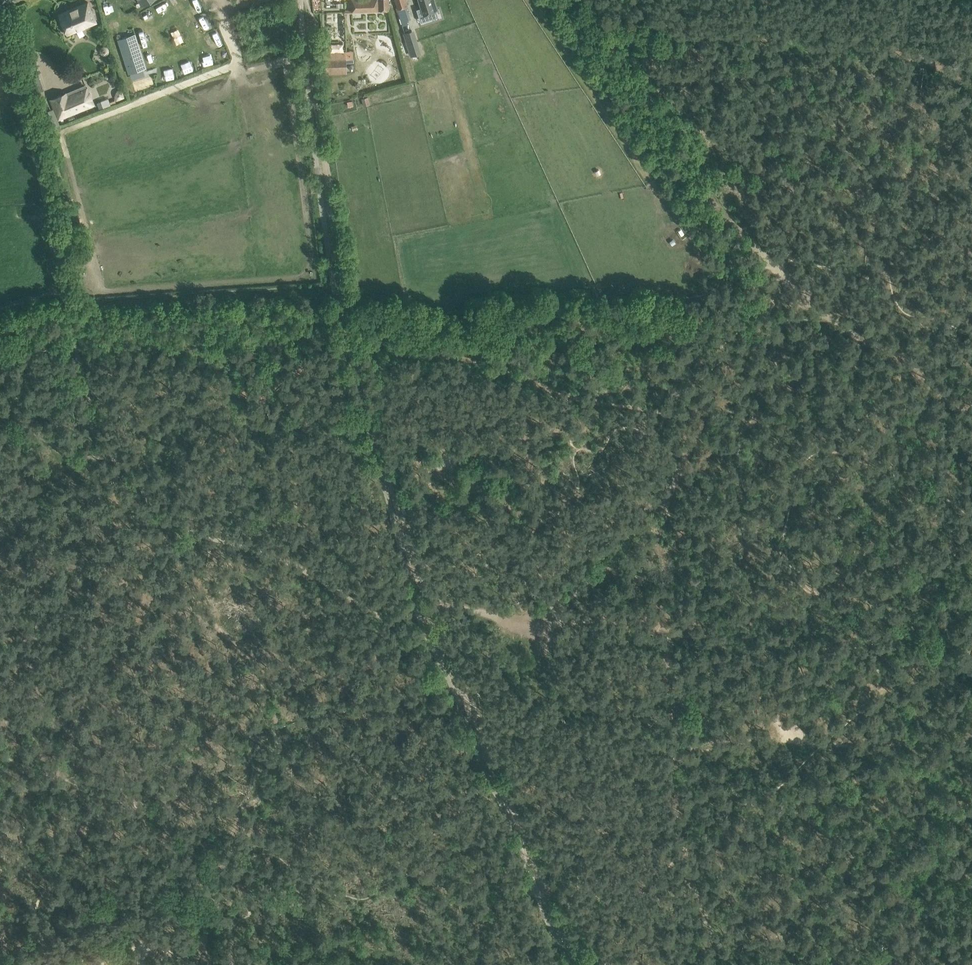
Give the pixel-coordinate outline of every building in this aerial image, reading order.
[(378,10),(377,0),(352,0),(352,11),(378,10)] [(378,10),(389,10),(389,0),(377,0),(378,10)] [(406,5),(407,5),(406,0),(395,0),(397,8),(406,5)] [(421,7),(416,9),(419,18),(424,16),(424,14),(437,10),(434,0),(419,0),(421,7)] [(65,34),(75,30),(97,21),(88,1),(57,14),(65,34)] [(185,9),(190,19),(199,15),(194,5),(185,9)] [(204,28),(197,31),(201,40),(208,37),(204,28)] [(413,30),(403,33),(407,44),(416,41),(413,30)] [(135,34),(117,40),(127,73),(146,67),(135,34)] [(101,50),(101,51),(101,52),(102,53),(104,54),(105,54),(106,54),(107,54),(108,54),(108,53),(109,53),(109,52),(109,51),(109,50),(109,49),(109,48),(108,47),(107,47),(107,46),(106,46),(105,46),(104,46),(103,46),(103,47),(102,47),(102,48),(101,48),(101,49),(101,50)] [(326,59),(326,73),(347,73),(346,58),(326,59)] [(35,63),(25,66),(34,94),(44,91),(35,63)] [(357,88),(373,88),(372,73),(357,73),(357,88)] [(66,92),(49,99),(58,120),(95,105),(87,86),(67,95),(66,92)] [(118,90),(115,97),(116,100),(125,97),(121,89),(118,90)]
